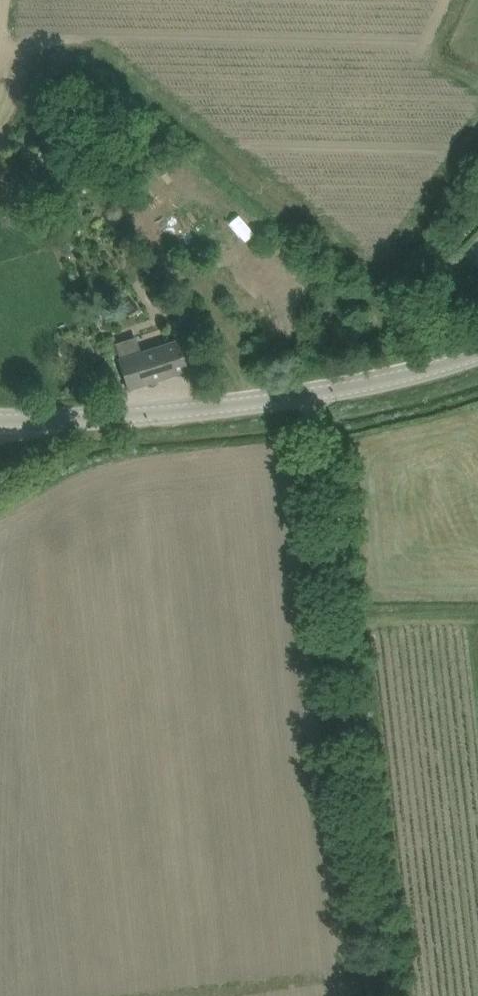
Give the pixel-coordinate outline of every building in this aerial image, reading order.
[(154,280),(146,286),(151,293),(159,288),(154,280)] [(129,388),(188,369),(179,342),(142,353),(137,336),(117,342),(114,334),(103,337),(109,356),(118,353),(121,360),(120,360),(129,388)]
